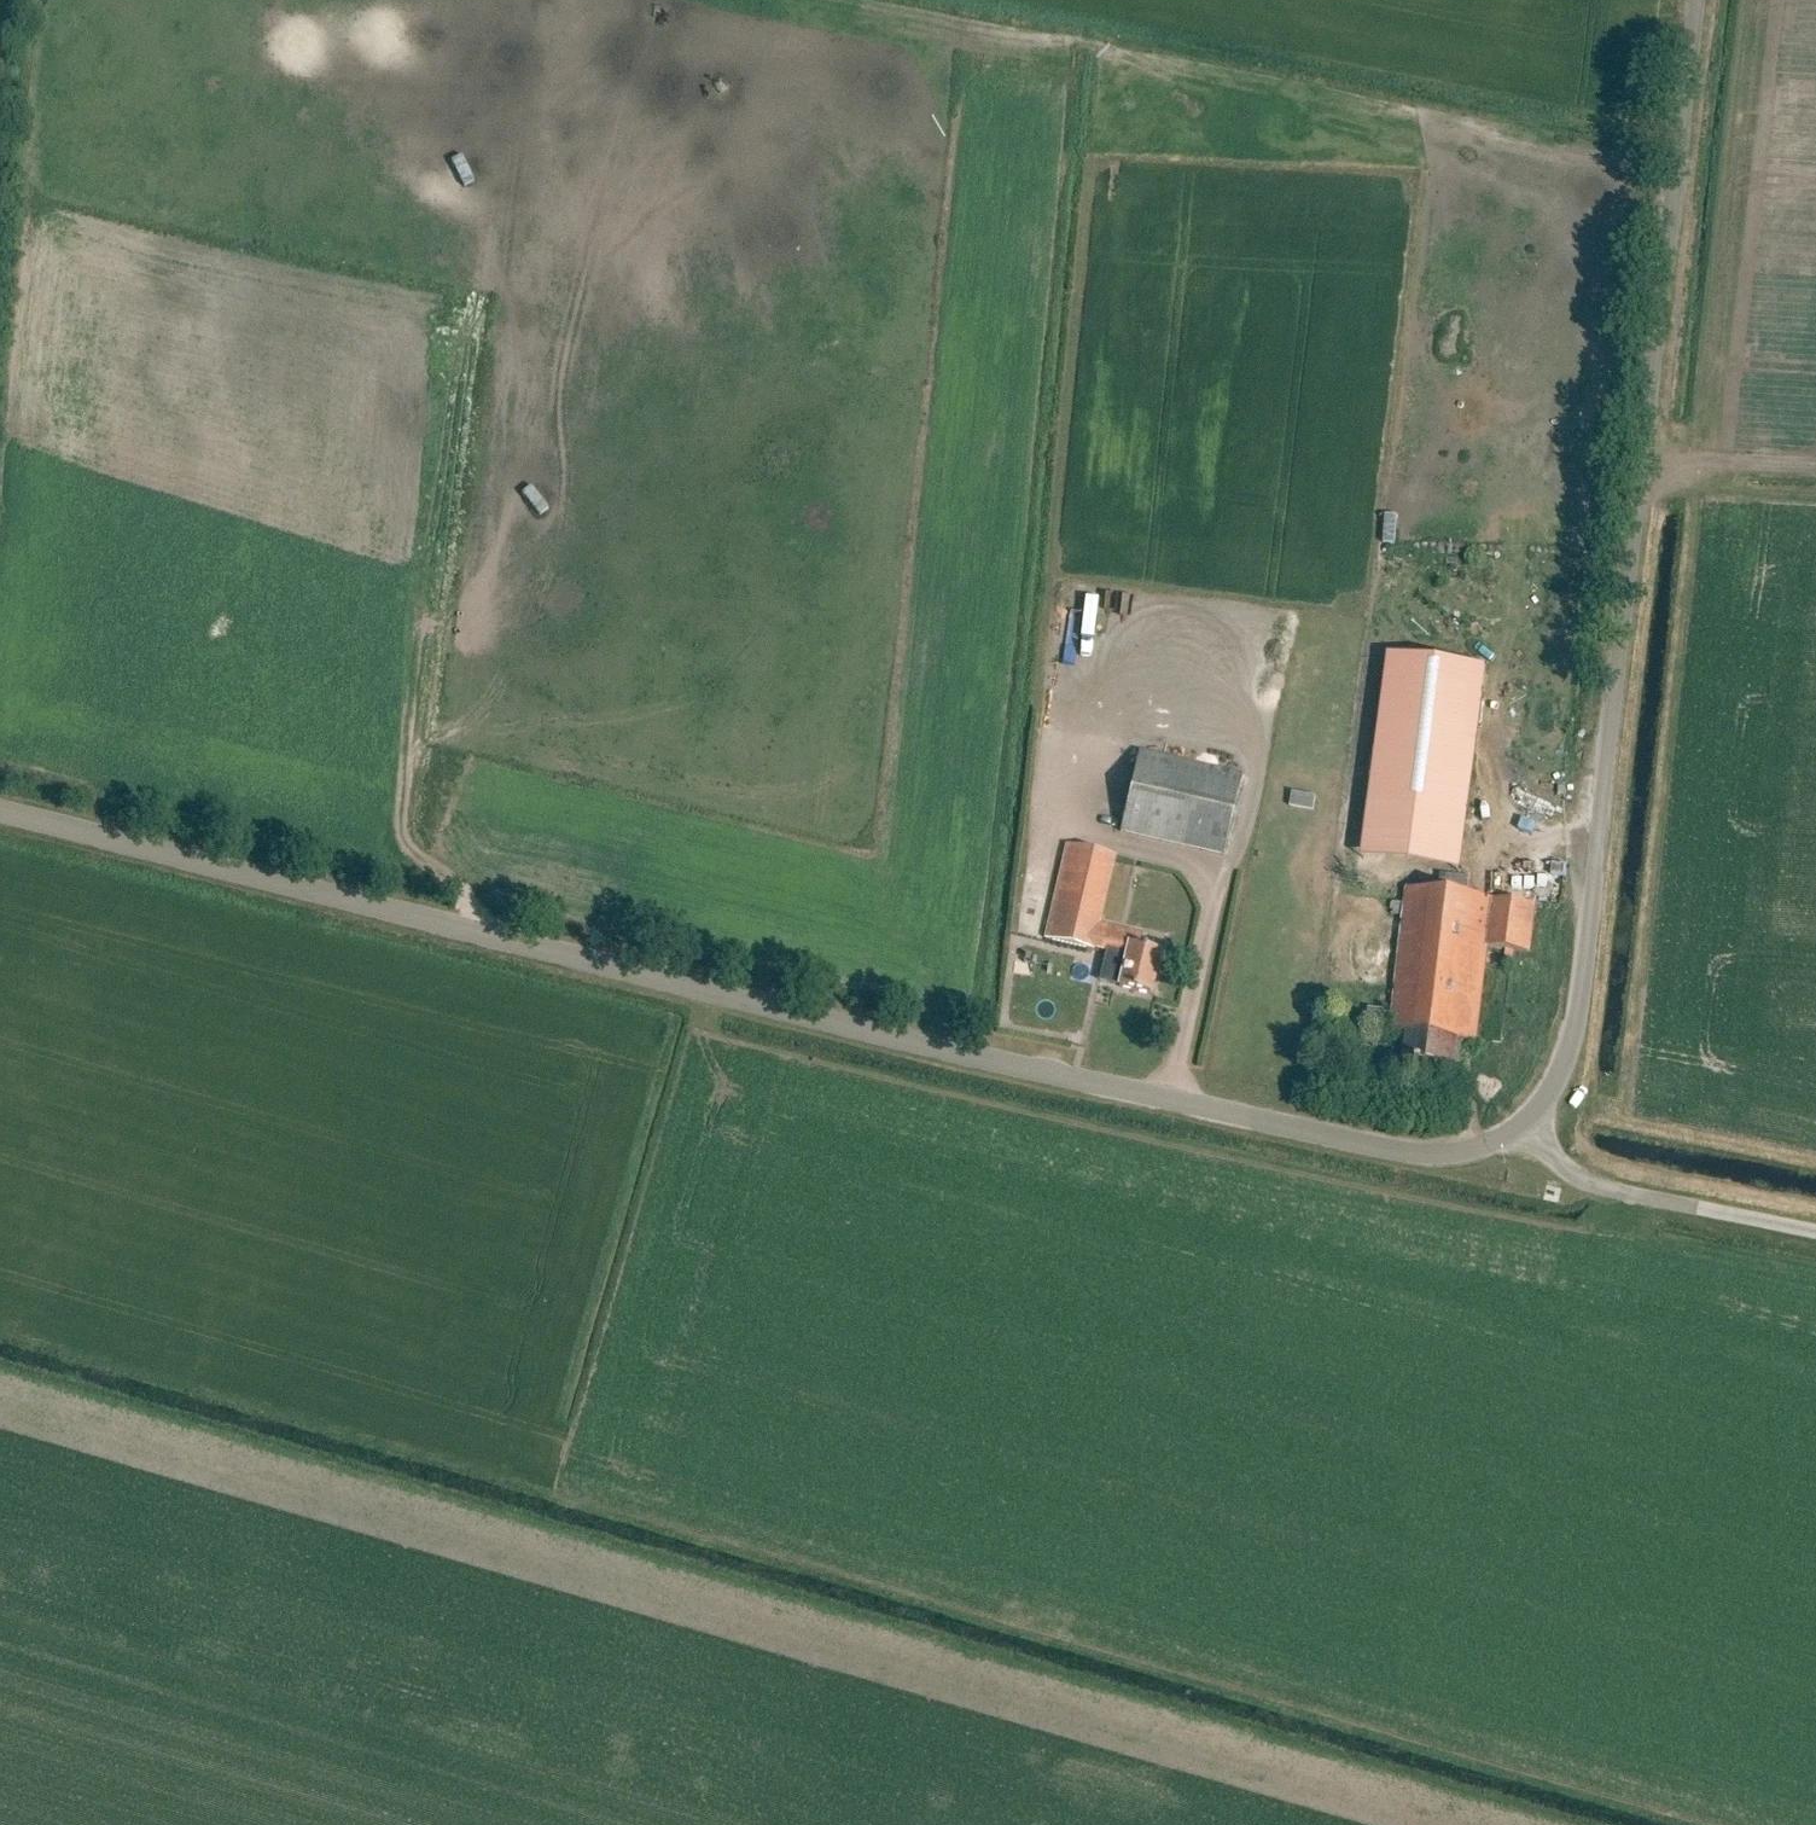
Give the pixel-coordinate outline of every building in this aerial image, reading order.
[(1399,545),(1402,516),(1389,515),(1386,544),(1399,545)] [(1386,663),(1360,866),(1460,879),(1486,676),(1386,663)] [(1139,752),(1120,833),(1223,857),(1243,776),(1139,752)] [(1094,949),(1126,957),(1119,989),(1150,996),(1160,953),(1138,948),(1140,942),(1112,936),(1114,928),(1099,924),(1114,857),(1067,846),(1045,940),(1093,952),(1094,949)] [(1406,1035),(1402,1064),(1457,1071),(1461,1042),(1476,1044),(1489,948),(1530,954),(1536,906),(1408,890),(1392,1017),(1384,1016),(1384,1012),(1369,1011),(1367,1026),(1383,1028),(1383,1025),(1395,1026),(1394,1034),(1406,1035)]
